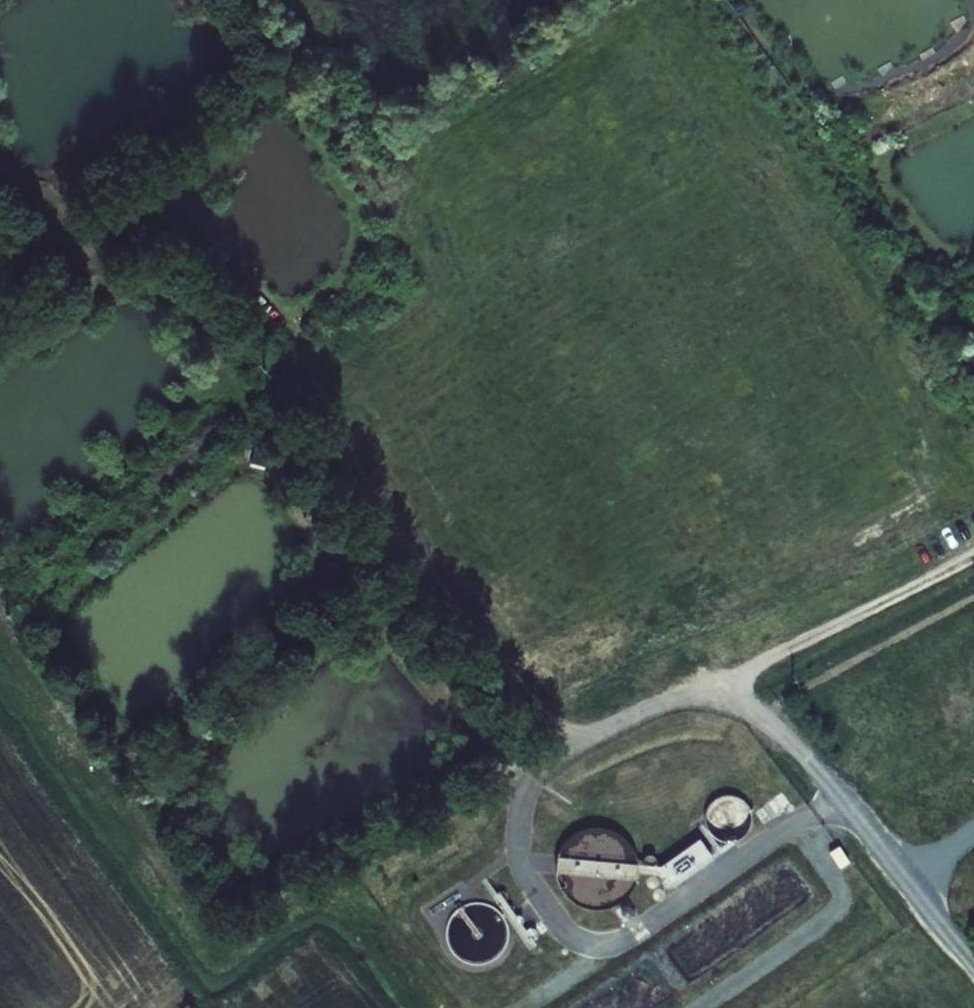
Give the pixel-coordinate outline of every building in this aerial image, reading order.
[(706,811),(704,821),(708,832),(716,840),(727,843),(739,841),(748,833),(751,824),(751,814),(747,805),(740,799),(731,796),(720,797),(711,802),(706,811)] [(556,874),(560,887),(569,900),(583,908),(599,910),(614,906),(627,896),(635,883),(638,870),(636,857),(630,845),(621,836),(609,830),(596,828),(582,830),(571,837),(562,847),(556,860),(556,874)] [(839,848),(829,854),(839,870),(849,864),(839,848)] [(447,943),(453,954),(462,961),(472,964),(484,964),(494,959),(502,952),(507,941),(507,928),(502,916),(492,907),(479,903),(466,905),(456,911),(449,920),(446,932),(447,943)]
